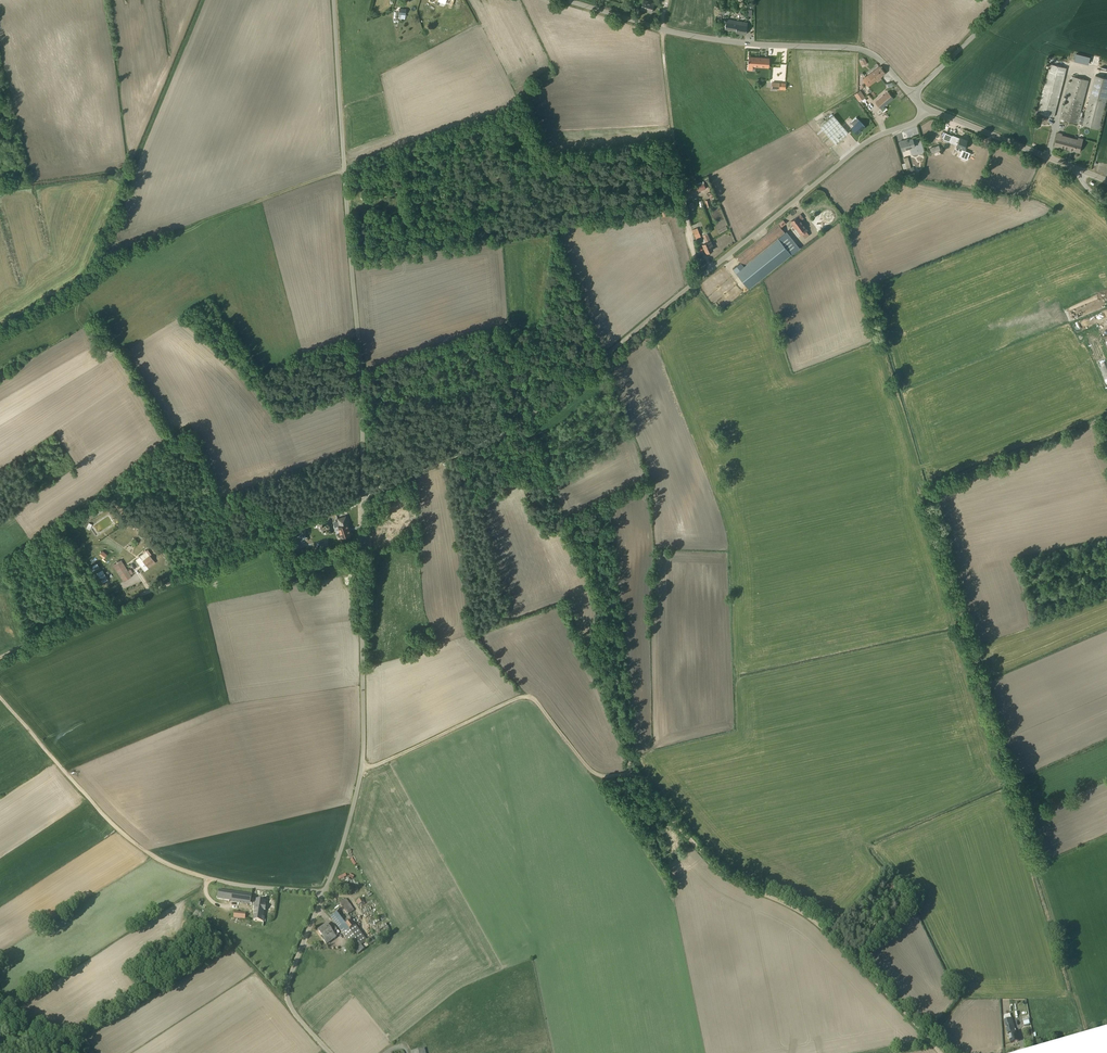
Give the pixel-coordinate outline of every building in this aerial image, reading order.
[(639,8),(651,12),(654,3),(645,0),(641,0),(639,8)] [(433,8),(440,17),(443,14),(437,5),(433,8)] [(747,22),(726,19),(725,29),(736,31),(735,33),(745,34),(747,22)] [(1075,52),(1073,60),(1087,64),(1089,56),(1075,52)] [(753,70),(753,66),(769,67),(769,57),(748,56),(748,70),(753,70)] [(1054,116),(1067,68),(1050,64),(1037,112),(1054,116)] [(880,77),(885,73),(880,66),(879,66),(862,79),(868,86),(876,80),(877,82),(881,79),(880,77)] [(1096,75),(1084,117),(1082,117),(1083,113),(1080,112),(1089,80),(1071,76),(1070,82),(1068,81),(1064,95),(1067,95),(1060,118),(1099,128),(1106,99),(1106,78),(1096,75)] [(860,90),(854,95),(859,101),(860,103),(862,102),(861,100),(865,97),(860,90)] [(875,102),(881,109),(893,99),(887,91),(875,102)] [(848,133),(833,115),(820,126),(835,144),(848,133)] [(857,134),(864,127),(858,120),(856,118),(850,123),(853,125),(851,127),(857,134)] [(1058,132),(1054,146),(1059,147),(1059,146),(1069,148),(1069,150),(1073,151),(1074,150),(1080,151),(1083,138),(1078,137),(1078,138),(1062,134),(1062,133),(1058,132)] [(970,153),(964,150),(966,145),(965,144),(967,140),(959,137),(959,138),(952,135),(952,136),(945,133),(942,139),(949,142),(949,143),(956,145),(955,146),(956,146),(954,149),(960,152),(958,157),(967,160),(970,153)] [(900,142),(902,152),(905,151),(905,150),(914,147),(912,139),(904,141),(903,141),(900,142)] [(929,148),(931,154),(940,151),(938,145),(929,148)] [(905,169),(906,169),(907,169),(908,174),(909,173),(909,175),(916,176),(916,175),(919,175),(919,173),(917,173),(915,173),(915,172),(914,172),(913,167),(911,168),(907,157),(903,158),(905,163),(902,164),(902,166),(904,171),(905,170),(905,169)] [(705,189),(704,184),(703,181),(695,184),(695,186),(687,189),(689,194),(702,190),(705,189)] [(800,214),(791,221),(793,224),(791,225),(794,229),(793,230),(798,237),(802,234),(805,238),(809,235),(806,231),(807,230),(800,221),(803,218),(800,214)] [(778,238),(785,233),(781,228),(786,224),(783,220),(737,258),(740,261),(732,268),(749,289),(791,254),(778,238)] [(697,228),(692,230),(695,238),(700,236),(697,228)] [(712,245),(706,233),(702,235),(704,239),(701,240),(703,244),(702,244),(706,253),(713,250),(711,246),(712,245)] [(1076,329),(1090,328),(1089,321),(1077,322),(1078,326),(1076,326),(1076,329)] [(340,533),(337,535),(338,540),(344,538),(344,537),(350,535),(346,522),(348,522),(346,516),(337,519),(339,525),(338,526),(340,533)] [(324,522),(316,525),(319,532),(327,530),(326,526),(332,524),(330,519),(324,521),(324,522)] [(135,560),(144,571),(148,568),(155,563),(153,560),(149,555),(151,554),(147,550),(135,560)] [(131,577),(121,560),(113,565),(124,582),(131,577)] [(107,580),(102,570),(94,574),(96,578),(99,584),(107,580)] [(343,576),(344,586),(353,585),(352,575),(343,576)] [(218,890),(217,899),(250,904),(251,895),(218,890)] [(267,906),(264,905),(265,900),(256,899),(256,903),(255,903),(253,914),(264,916),(267,906)] [(343,909),(331,917),(358,954),(364,950),(361,946),(367,942),(370,945),(379,939),(375,934),(367,940),(348,915),(354,910),(346,899),(339,904),(343,909)] [(218,918),(217,920),(230,923),(232,914),(215,911),(214,918),(218,918)] [(327,924),(318,931),(322,936),(320,937),(326,945),(337,937),(336,937),(338,935),(336,932),(337,931),(335,927),(330,930),(327,924)] [(347,945),(341,950),(344,954),(351,949),(347,945)] [(1010,1044),(1018,1042),(1009,1014),(1003,1016),(1003,1020),(1010,1044)]
